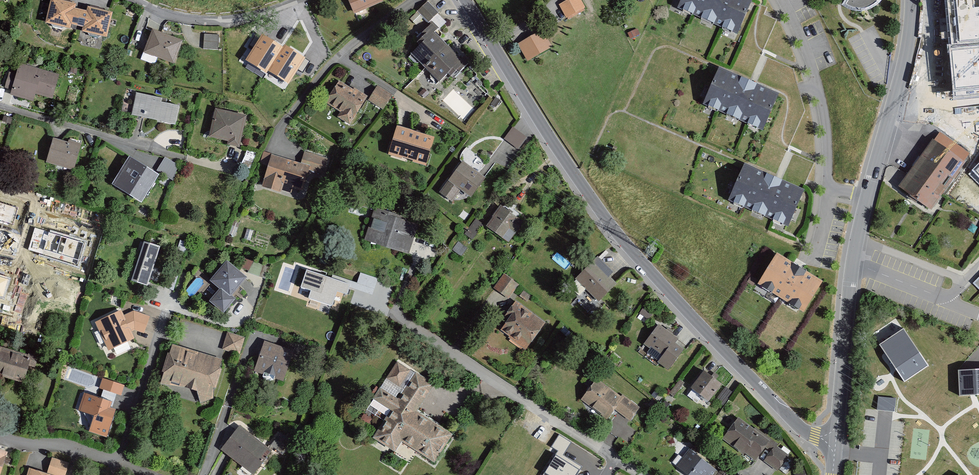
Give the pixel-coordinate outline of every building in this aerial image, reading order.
[(62,0),(51,0),(45,23),(71,29),(72,24),(83,27),(82,32),(107,37),(113,12),(100,9),(88,6),(87,11),(75,9),(76,3),(63,0),(62,0)] [(382,0),(349,0),(354,12),(382,0)] [(559,4),(566,17),(585,7),(581,0),(566,0),(559,4)] [(681,6),(738,32),(752,0),(684,0),(681,6)] [(842,5),(852,10),(867,10),(878,4),(881,0),(845,0),(842,5)] [(953,97),(978,95),(978,0),(945,0),(953,97)] [(418,11),(428,22),(439,12),(428,1),(418,11)] [(437,29),(431,23),(425,29),(427,31),(417,41),(420,43),(411,53),(440,81),(448,73),(451,76),(457,69),(460,72),(471,60),(465,54),(461,58),(435,32),(437,29)] [(183,40),(152,28),(143,52),(174,63),(183,40)] [(542,30),(518,43),(528,60),(552,47),(542,30)] [(283,47),(263,33),(247,60),(267,73),(283,47)] [(205,34),(204,49),(218,49),(219,35),(205,34)] [(305,58),(285,44),(269,71),(289,84),(305,58)] [(59,75),(20,63),(11,95),(33,101),(36,93),(53,98),(59,75)] [(776,97),(720,73),(706,105),(762,129),(776,97)] [(352,89),(338,81),(325,102),(340,111),(337,116),(350,124),(368,96),(354,87),(352,89)] [(392,94),(377,85),(368,100),(383,109),(392,94)] [(137,93),(132,115),(178,125),(181,106),(162,102),(162,98),(137,93)] [(247,115),(215,107),(208,137),(228,141),(227,144),(240,147),(247,115)] [(504,138),(519,149),(527,138),(513,127),(504,138)] [(433,139),(398,129),(392,153),(426,163),(433,139)] [(965,162),(933,138),(898,186),(931,209),(965,162)] [(53,139),(47,163),(74,170),(82,143),(70,140),(69,143),(53,139)] [(301,162),(264,151),(260,163),(268,166),(262,184),(291,193),(293,188),(302,191),(309,170),(323,174),(328,158),(304,151),(301,162)] [(131,156),(113,184),(143,203),(161,175),(131,156)] [(164,156),(156,168),(173,178),(176,163),(164,156)] [(484,179),(464,164),(443,193),(453,201),(462,190),(471,197),(484,179)] [(801,193),(746,168),(732,201),(787,225),(801,193)] [(0,202),(0,222),(13,225),(18,207),(0,202)] [(523,224),(502,209),(489,226),(503,236),(510,227),(516,232),(523,224)] [(418,225),(378,212),(369,240),(409,253),(418,225)] [(475,217),(465,233),(473,239),(484,224),(475,217)] [(86,242),(34,226),(27,251),(78,266),(86,242)] [(180,239),(178,250),(187,253),(188,242),(180,239)] [(160,246),(144,241),(132,280),(148,285),(160,246)] [(823,281),(777,253),(758,283),(804,312),(823,281)] [(613,272),(597,256),(576,279),(599,301),(617,282),(610,276),(613,272)] [(245,257),(240,267),(248,271),(253,261),(245,257)] [(223,313),(236,299),(232,295),(247,278),(227,260),(210,280),(219,289),(209,301),(223,313)] [(307,270),(301,287),(310,290),(307,298),(331,306),(336,291),(347,294),(350,284),(307,270)] [(519,285),(504,273),(493,288),(509,299),(519,285)] [(0,276),(0,298),(3,298),(9,279),(0,276)] [(545,322),(515,301),(504,317),(507,320),(500,330),(509,336),(508,337),(526,350),(545,322)] [(639,313),(649,320),(654,312),(644,306),(639,313)] [(150,315),(133,310),(124,314),(121,310),(95,321),(108,350),(134,338),(131,331),(134,330),(144,333),(150,315)] [(678,338),(659,324),(644,344),(650,348),(651,346),(662,355),(657,362),(668,370),(684,348),(675,342),(678,338)] [(904,328),(880,344),(904,381),(928,366),(904,328)] [(229,333),(223,351),(241,356),(246,338),(229,333)] [(295,352),(266,342),(256,373),(265,376),(264,378),(265,381),(268,383),(272,383),(275,381),(276,379),(285,383),(295,352)] [(223,359),(172,344),(170,353),(167,352),(162,371),(163,372),(160,385),(174,386),(185,387),(197,391),(200,403),(214,398),(214,388),(216,388),(222,369),(220,368),(223,359)] [(1,347),(0,349),(0,377),(26,385),(31,367),(36,369),(40,359),(1,347)] [(431,387),(400,367),(378,400),(396,411),(378,438),(396,449),(403,439),(436,461),(450,438),(414,414),(431,387)] [(958,370),(960,396),(978,395),(978,368),(958,370)] [(720,386),(705,374),(695,388),(710,399),(720,386)] [(126,386),(103,379),(100,390),(123,396),(126,386)] [(621,401),(598,383),(586,399),(608,417),(616,407),(631,419),(639,409),(624,398),(621,401)] [(112,402),(85,394),(80,412),(95,417),(90,433),(109,439),(117,410),(110,408),(112,402)] [(878,397),(877,409),(896,410),(896,398),(878,397)] [(775,445),(740,421),(728,439),(756,459),(765,446),(771,450),(775,445)] [(221,449),(253,474),(272,450),(239,425),(221,449)] [(270,446),(282,455),(291,442),(280,433),(270,446)] [(571,443),(559,435),(552,447),(564,454),(571,443)] [(788,457),(775,449),(767,462),(780,470),(788,457)] [(10,453),(0,450),(0,474),(3,474),(10,453)] [(582,466),(558,451),(543,474),(576,474),(582,466)] [(691,452),(680,466),(690,474),(709,474),(713,470),(691,452)] [(69,463),(52,457),(47,473),(53,474),(65,474),(69,463)]
